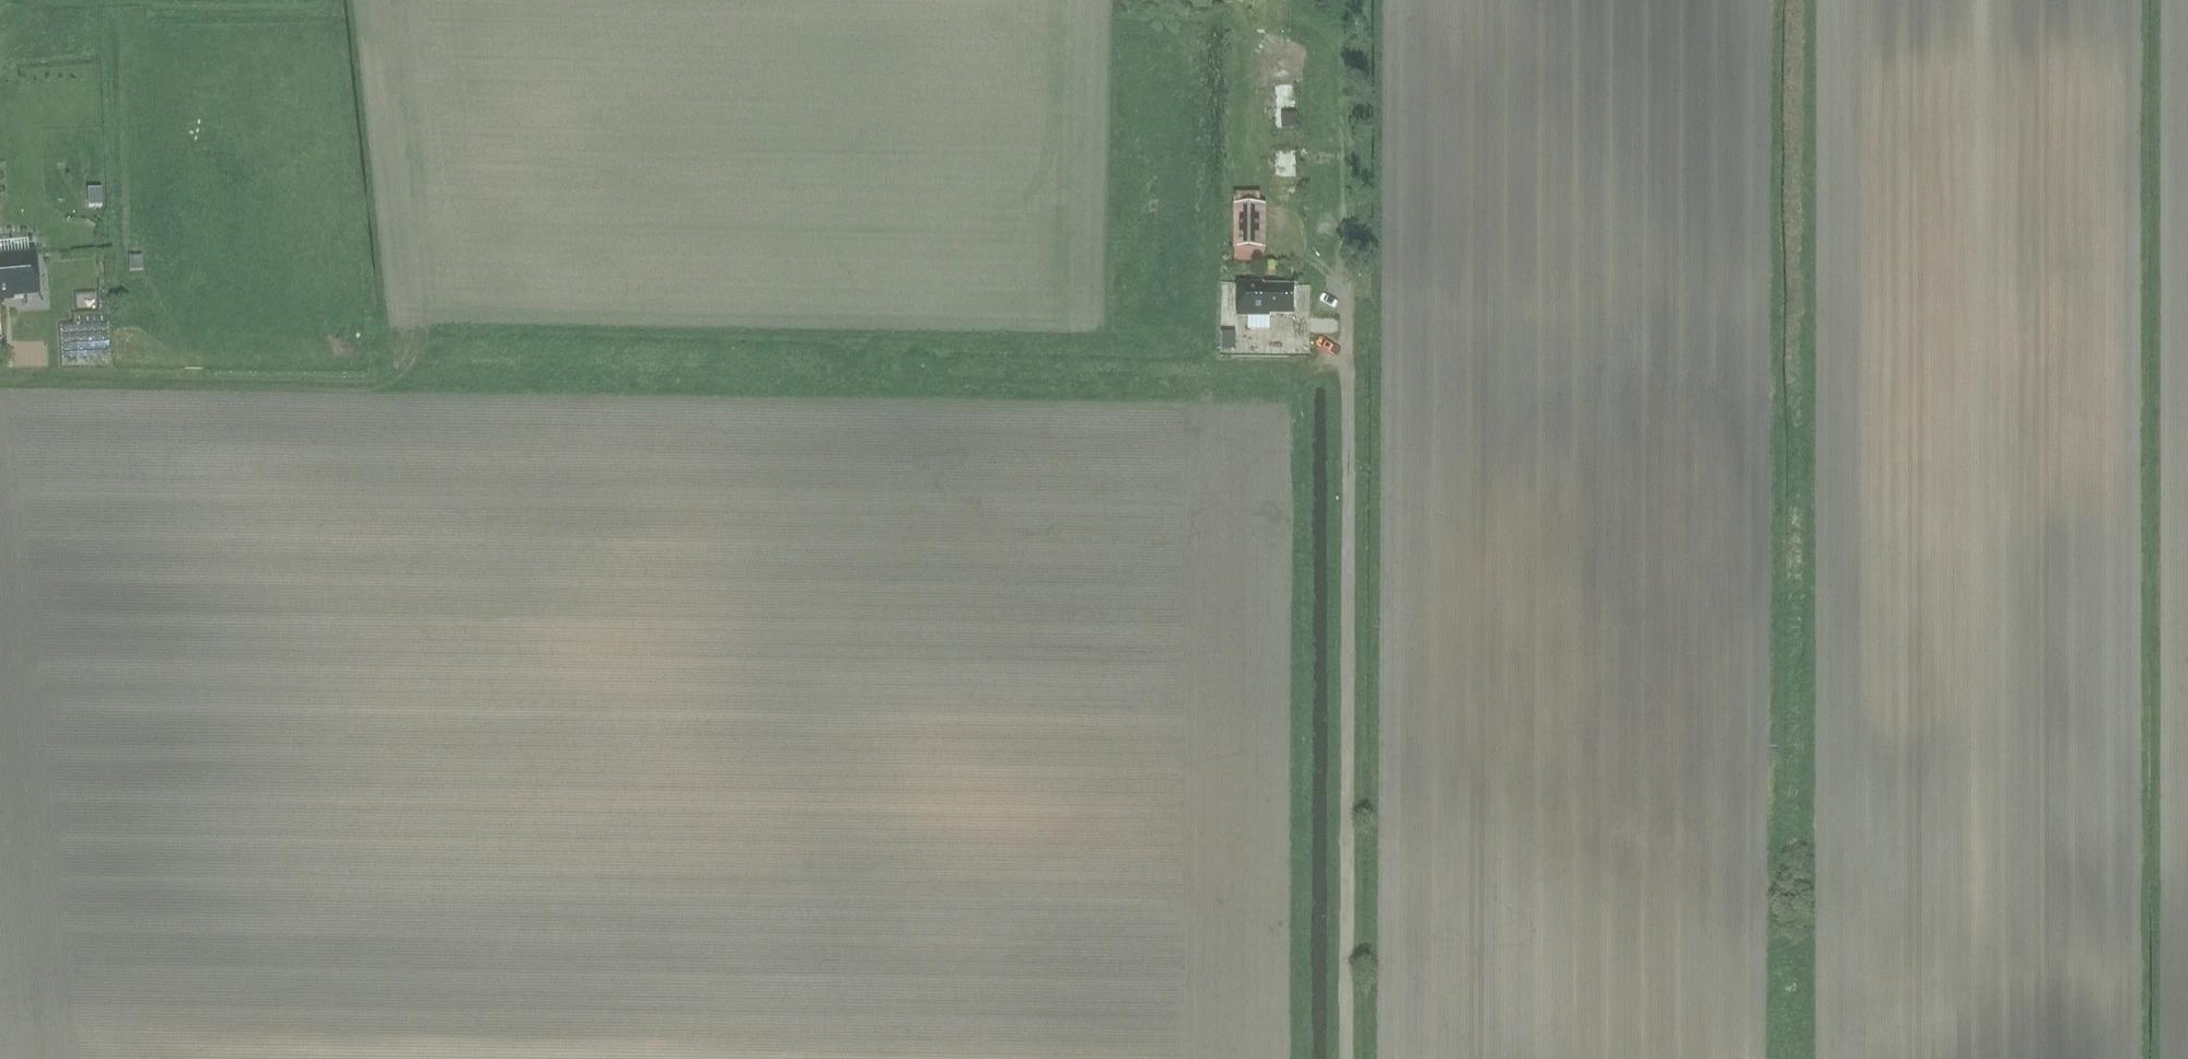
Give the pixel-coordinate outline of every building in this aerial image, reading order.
[(102,207),(101,189),(88,190),(88,207),(102,207)] [(1268,249),(1268,206),(1236,206),(1236,249),(1268,249)] [(0,266),(0,304),(21,302),(17,264),(0,266)] [(1295,317),(1295,288),(1270,288),(1270,285),(1237,285),(1237,319),(1270,320),(1270,317),(1295,317)]
